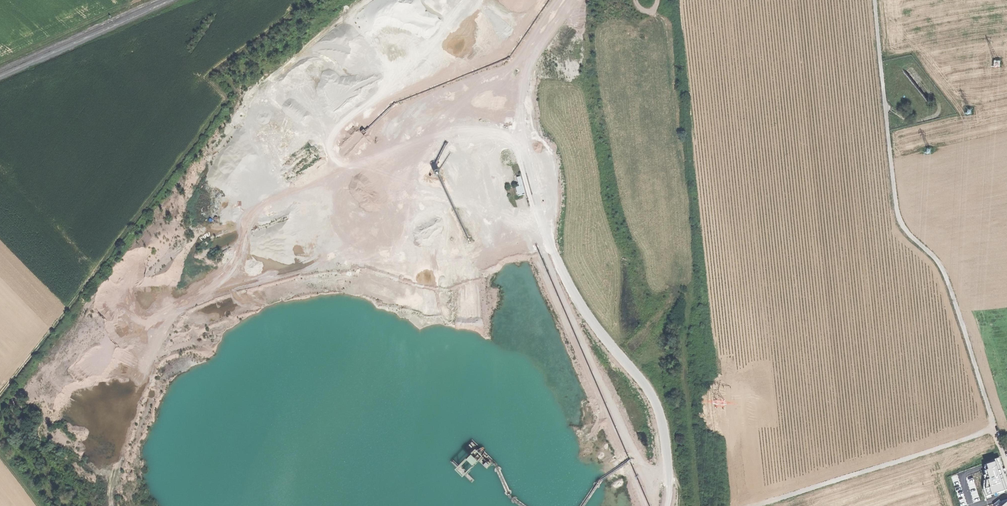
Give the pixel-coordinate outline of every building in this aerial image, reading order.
[(521,186),(517,186),(519,195),(526,194),(523,176),(519,177),(521,186)] [(955,492),(964,490),(959,473),(950,475),(955,492)]
